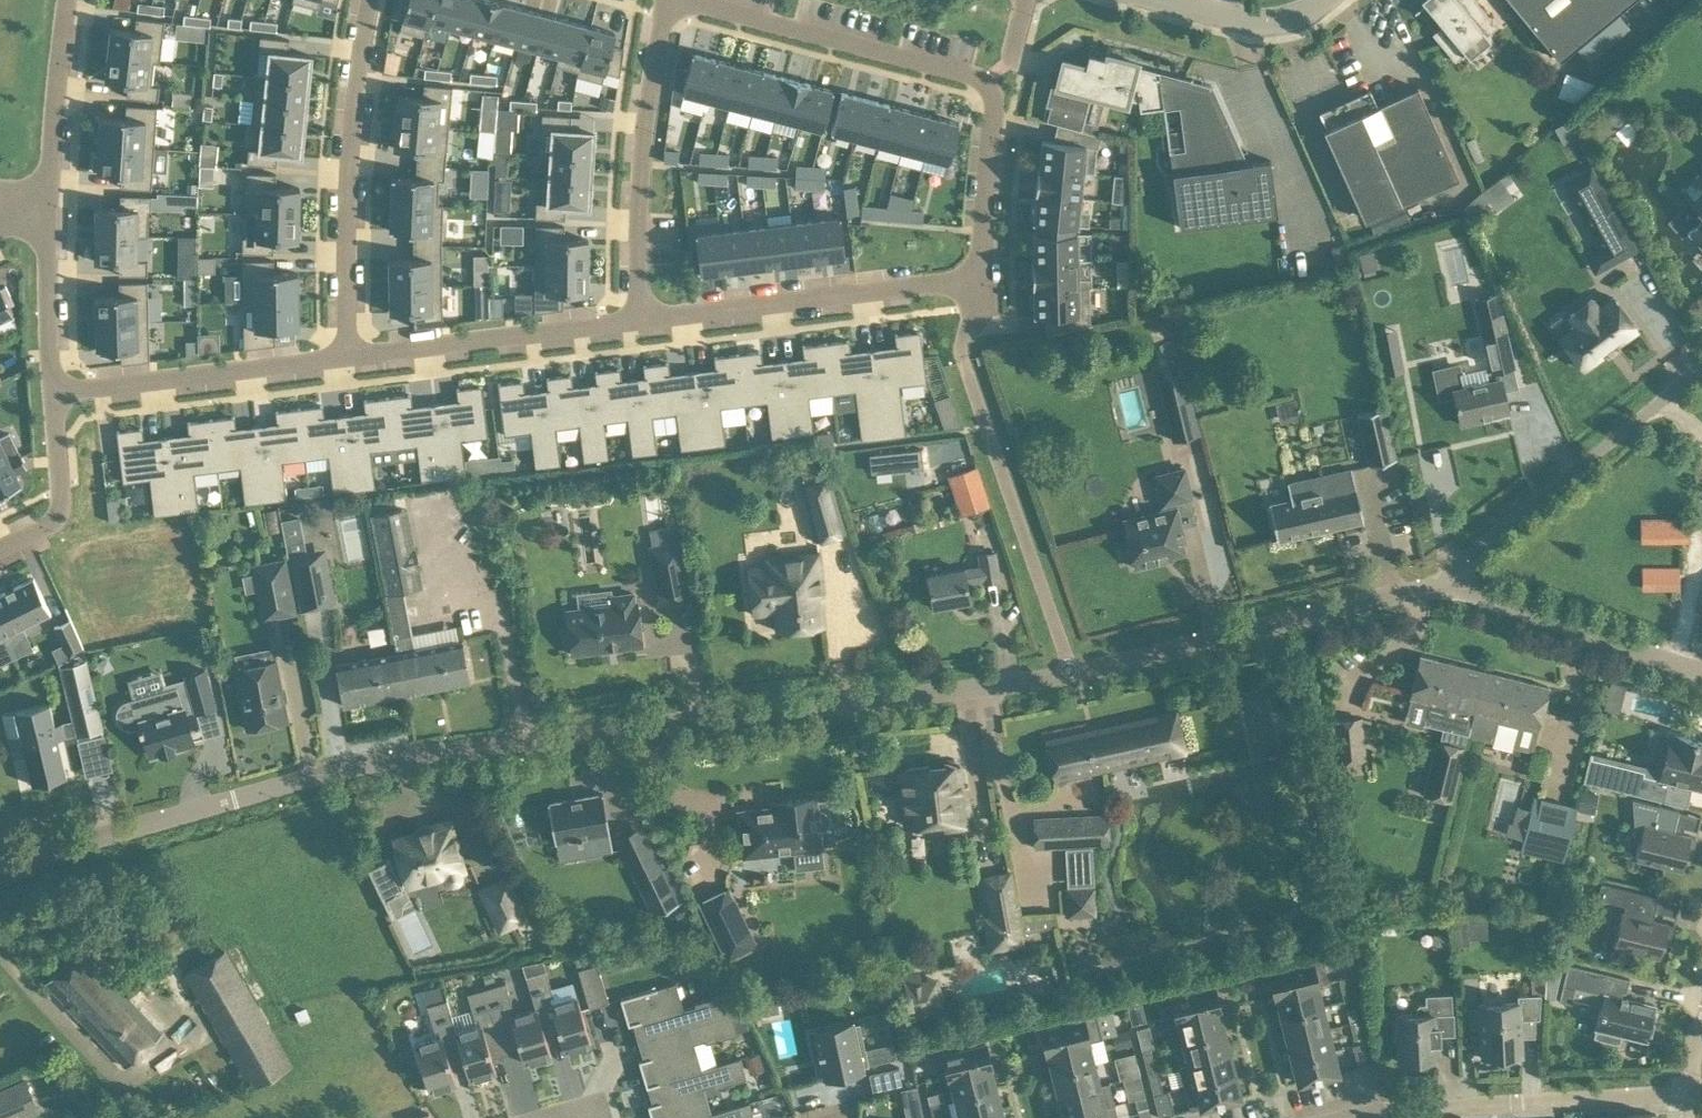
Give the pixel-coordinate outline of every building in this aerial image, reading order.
[(392,16),(403,19),(401,29),(425,35),(434,0),(395,0),(392,16)] [(425,35),(426,35),(430,21),(451,26),(458,0),(434,0),(425,35)] [(451,26),(473,32),(481,0),(458,0),(451,26)] [(473,32),(495,38),(504,3),(492,0),(481,0),(473,32)] [(1443,24),(1433,33),(1455,60),(1466,52),(1466,51),(1469,56),(1491,38),(1487,34),(1497,26),(1476,0),(1422,0),(1443,24)] [(1631,0),(1511,0),(1560,59),(1631,0)] [(139,2),(137,11),(151,13),(152,3),(139,2)] [(152,3),(151,13),(164,14),(165,5),(152,3)] [(504,3),(495,38),(517,43),(526,9),(504,3)] [(526,9),(517,43),(538,49),(548,15),(526,9)] [(185,14),(184,23),(197,24),(198,15),(185,14)] [(198,15),(197,24),(210,26),(210,24),(211,17),(198,15)] [(548,15),(538,49),(560,55),(569,20),(548,15)] [(229,17),(228,26),(241,27),(242,18),(229,17)] [(111,28),(108,54),(160,60),(165,21),(137,18),(135,31),(111,28)] [(251,19),(250,28),(264,30),(264,21),(251,19)] [(569,20),(560,55),(581,60),(577,75),(578,76),(591,26),(569,20)] [(264,21),(264,30),(277,31),(278,22),(264,21)] [(591,26),(578,76),(603,82),(605,72),(620,76),(624,49),(612,46),(616,32),(591,26)] [(257,74),(256,76),(309,81),(312,55),(288,52),(290,39),(260,36),(259,51),(270,52),(267,76),(257,74)] [(693,52),(682,92),(705,98),(716,58),(693,52)] [(108,54),(105,80),(129,83),(127,97),(158,100),(160,86),(152,85),(155,61),(160,61),(160,60),(108,54)] [(1046,102),(1046,104),(1051,105),(1047,120),(1072,127),(1074,127),(1081,130),(1091,95),(1127,104),(1129,98),(1139,101),(1141,110),(1164,107),(1164,108),(1180,106),(1185,150),(1170,152),(1180,226),(1185,225),(1193,282),(1290,261),(1284,213),(1278,213),(1271,159),(1249,162),(1213,84),(1135,64),(1136,61),(1105,54),(1104,56),(1101,55),(1098,67),(1063,58),(1056,84),(1053,83),(1048,103),(1046,102)] [(705,98),(729,104),(739,64),(716,58),(705,98)] [(729,104),(752,110),(762,70),(739,64),(729,104)] [(425,68),(425,77),(438,78),(439,70),(439,69),(425,68)] [(439,70),(438,78),(451,79),(452,70),(439,69),(439,70)] [(762,70),(752,110),(775,116),(786,76),(762,70)] [(214,71),(213,85),(222,86),(223,72),(214,71)] [(471,72),(470,81),(483,83),(484,74),(485,74),(485,73),(471,72)] [(484,74),(483,83),(497,84),(497,75),(485,73),(485,74),(484,74)] [(256,76),(254,100),(307,105),(309,81),(256,76)] [(786,76),(775,116),(798,122),(809,83),(786,76)] [(834,89),(809,83),(798,122),(823,129),(834,89)] [(399,95),(397,121),(450,126),(453,86),(425,84),(423,97),(399,95)] [(1377,105),(1419,195),(1458,177),(1427,106),(1418,86),(1377,105)] [(1419,195),(1377,105),(1370,88),(1320,111),(1327,127),(1324,129),(1365,220),(1368,218),(1388,209),(1419,195)] [(855,137),(865,97),(842,91),(831,131),(855,137)] [(878,143),(889,104),(865,97),(855,137),(878,143)] [(523,109),(524,100),(511,99),(510,108),(523,109)] [(558,99),(558,108),(571,109),(572,100),(558,99)] [(254,100),(252,123),(304,129),(307,105),(254,100)] [(524,100),(524,109),(537,110),(537,101),(525,100),(524,100)] [(101,116),(100,144),(155,148),(157,107),(126,104),(125,118),(101,116)] [(902,149),(912,110),(889,104),(878,143),(902,149)] [(204,105),(203,118),(212,119),(213,106),(204,105)] [(1618,107),(1595,124),(1615,150),(1638,133),(1618,107)] [(925,155),(935,116),(912,110),(902,149),(925,155)] [(542,114),(540,153),(593,157),(594,130),(571,129),(572,116),(542,114)] [(960,122),(935,116),(925,155),(949,162),(960,122)] [(397,121),(394,147),(418,150),(417,163),(446,166),(450,126),(397,121)] [(249,148),(247,163),(277,166),(278,152),(301,155),(304,129),(252,123),(251,124),(262,125),(260,150),(249,148)] [(1042,139),(1039,167),(1083,171),(1086,146),(1097,148),(1101,135),(1074,127),(1072,127),(1068,142),(1042,139)] [(95,155),(94,169),(98,169),(98,172),(122,173),(121,187),(152,189),(155,148),(100,144),(99,155),(95,155)] [(494,150),(493,162),(496,162),(509,163),(509,151),(494,150)] [(679,151),(665,150),(664,161),(678,162),(679,151)] [(713,164),(714,153),(700,152),(700,163),(713,164)] [(540,153),(540,154),(545,155),(544,178),(591,181),(592,166),(593,157),(540,153)] [(729,154),(714,153),(713,164),(728,165),(729,154)] [(762,167),(763,156),(749,155),(748,166),(762,167)] [(763,156),(762,167),(777,168),(778,157),(763,156)] [(392,177),(391,203),(444,206),(444,204),(438,204),(439,180),(445,180),(446,166),(417,163),(416,178),(392,177)] [(810,177),(810,166),(796,165),(795,176),(810,177)] [(489,197),(490,167),(472,166),(471,196),(489,197)] [(824,178),(825,167),(810,166),(810,177),(824,178)] [(1036,182),(1035,193),(1081,198),(1083,171),(1039,167),(1039,170),(1035,169),(1033,182),(1036,182)] [(1588,186),(1573,195),(1601,246),(1606,256),(1615,252),(1619,259),(1637,249),(1591,167),(1581,173),(1588,186)] [(712,183),(713,172),(699,171),(698,182),(712,183)] [(1507,171),(1479,193),(1494,213),(1523,192),(1507,171)] [(247,212),(299,214),(300,187),(276,186),(276,173),(248,172),(247,212)] [(727,172),(713,172),(712,183),(726,184),(727,172)] [(761,185),(762,174),(748,173),(747,184),(761,185)] [(777,175),(762,174),(761,185),(776,186),(777,175)] [(1130,202),(1130,176),(1115,174),(1112,201),(1130,202)] [(809,188),(810,177),(795,176),(795,187),(809,188)] [(824,189),(824,178),(810,177),(809,188),(824,189)] [(537,202),(536,217),(565,219),(566,205),(589,207),(591,181),(544,178),(542,202),(537,202)] [(854,185),(843,187),(845,201),(856,200),(854,185)] [(1078,226),(1080,212),(1081,198),(1035,193),(1035,194),(1037,194),(1034,221),(1035,221),(1035,233),(1036,233),(1054,232),(1054,223),(1075,225),(1078,226)] [(1694,200),(1692,197),(1690,199),(1701,212),(1701,193),(1694,200)] [(160,208),(198,205),(197,194),(159,196),(160,208)] [(495,194),(494,210),(508,210),(509,194),(495,194)] [(96,208),(96,234),(148,235),(149,210),(151,210),(151,195),(121,195),(120,208),(96,208)] [(391,203),(390,229),(414,230),(414,245),(442,245),(444,206),(391,203)] [(876,206),(862,205),(861,216),(875,217),(876,206)] [(908,209),(894,207),(893,219),(907,220),(908,209)] [(1375,233),(1409,219),(1404,207),(1369,221),(1375,233)] [(922,210),(908,209),(907,220),(922,221),(922,210)] [(243,237),(243,252),(274,253),(274,239),(299,240),(299,214),(247,212),(246,237),(243,237)] [(790,212),(766,215),(767,224),(772,265),(796,262),(791,221),(790,212)] [(841,215),(815,218),(820,259),(846,256),(841,215)] [(1123,226),(1123,216),(1110,216),(1110,226),(1123,226)] [(815,218),(791,221),(796,262),(820,259),(815,218)] [(1688,232),(1701,246),(1701,219),(1688,232)] [(1034,259),(1078,259),(1078,243),(1091,243),(1091,233),(1085,232),(1078,232),(1078,226),(1075,225),(1054,223),(1054,232),(1036,233),(1035,233),(1033,233),(1034,259)] [(523,242),(523,224),(501,224),(501,242),(523,242)] [(767,224),(743,227),(748,268),(772,265),(767,224)] [(536,225),(535,265),(588,266),(589,239),(565,239),(565,225),(536,225)] [(743,227),(719,230),(724,271),(748,268),(743,227)] [(719,230),(696,233),(701,274),(724,271),(719,230)] [(96,234),(95,260),(119,261),(119,274),(148,275),(148,260),(138,260),(138,236),(148,236),(148,235),(96,234)] [(1122,245),(1123,245),(1123,234),(1112,234),(1112,245),(1122,245)] [(197,275),(196,235),(178,236),(179,276),(197,275)] [(414,259),(389,259),(390,286),(443,285),(442,245),(414,245),(414,259)] [(1371,252),(1360,254),(1364,269),(1375,267),(1371,252)] [(274,259),(243,260),(244,301),(299,300),(298,272),(274,273),(274,259)] [(1092,287),(1092,278),(1092,259),(1078,259),(1034,259),(1032,259),(1033,288),(1034,288),(1090,287),(1092,287)] [(1117,275),(1131,275),(1131,259),(1130,259),(1122,259),(1117,259),(1117,275)] [(535,265),(535,312),(563,308),(563,292),(588,292),(588,266),(535,265)] [(120,296),(95,296),(96,323),(149,321),(147,281),(119,282),(120,296)] [(1,288),(0,286),(0,318),(13,312),(9,305),(14,303),(5,285),(1,288)] [(443,285),(390,286),(390,312),(414,312),(415,327),(443,323),(443,285)] [(1090,287),(1034,288),(1034,294),(1031,294),(1032,307),(1035,307),(1035,315),(1050,314),(1051,332),(1047,332),(1048,334),(1090,324),(1090,287)] [(1461,362),(1432,368),(1439,398),(1455,395),(1462,424),(1481,419),(1481,416),(1509,410),(1503,386),(1516,383),(1518,388),(1519,387),(1514,366),(1506,331),(1496,289),(1495,290),(1496,294),(1476,299),(1484,336),(1490,362),(1492,370),(1487,371),(1488,378),(1465,384),(1463,371),(1462,371),(1461,362)] [(534,292),(515,292),(515,311),(534,311),(534,292)] [(1637,329),(1613,297),(1603,304),(1596,295),(1572,313),(1581,324),(1563,337),(1562,335),(1560,337),(1567,346),(1565,347),(1575,360),(1577,359),(1584,368),(1637,329)] [(503,297),(490,297),(490,317),(503,316),(503,297)] [(299,300),(244,301),(245,348),(275,344),(275,328),(299,328),(299,300)] [(149,321),(96,323),(97,349),(121,348),(122,363),(150,360),(149,321)] [(872,353),(883,437),(906,434),(900,385),(926,382),(920,332),(896,335),(898,350),(894,350),(895,350),(887,351),(881,352),(872,353)] [(198,354),(198,340),(186,340),(186,355),(198,354)] [(872,353),(867,353),(867,354),(865,354),(854,355),(851,356),(849,340),(826,343),(832,393),(856,391),(862,440),(883,437),(872,353)] [(1398,341),(1380,345),(1386,372),(1404,369),(1398,341)] [(784,364),(793,435),(814,432),(809,396),(832,393),(826,343),(803,346),(805,361),(802,362),(799,362),(789,364),(789,363),(784,364)] [(738,354),(744,404),(767,401),(772,438),(793,435),(784,364),(779,364),(779,365),(773,366),(766,366),(763,366),(761,351),(738,354)] [(744,404),(738,354),(715,357),(717,372),(714,373),(702,374),(700,374),(696,375),(705,446),(726,443),(721,407),(744,404)] [(645,366),(656,452),(657,452),(653,416),(676,413),(681,449),(705,446),(696,375),(687,376),(685,376),(673,378),(673,377),(670,378),(668,363),(645,366)] [(597,372),(608,458),(609,458),(604,422),(628,419),(632,455),(656,452),(645,366),(644,366),(646,381),(644,381),(643,382),(637,382),(632,383),(625,384),(625,383),(622,384),(620,369),(597,372)] [(1185,372),(1172,375),(1170,369),(1159,371),(1161,378),(1157,379),(1172,441),(1200,433),(1198,424),(1188,388),(1185,372)] [(548,378),(559,464),(560,464),(556,428),(579,425),(584,461),(608,458),(597,372),(596,372),(598,387),(595,387),(592,388),(589,388),(583,389),(579,390),(576,390),(573,390),(571,375),(548,378)] [(548,378),(547,378),(549,393),(547,393),(546,394),(540,394),(534,395),(535,395),(528,396),(528,395),(525,396),(523,381),(499,384),(505,434),(531,431),(535,467),(559,464),(548,378)] [(459,404),(434,407),(443,478),(467,475),(462,439),(486,436),(486,437),(488,436),(488,433),(487,434),(482,388),(482,385),(479,386),(460,389),(460,388),(457,388),(457,391),(458,391),(459,404)] [(443,478),(434,407),(413,410),(412,406),(411,397),(411,394),(408,394),(408,395),(389,397),(388,397),(394,448),(418,445),(422,481),(443,478)] [(394,448),(388,397),(386,397),(386,398),(367,400),(364,400),(364,403),(365,403),(367,415),(345,418),(354,489),(376,487),(371,450),(394,448)] [(354,489),(345,418),(324,421),(323,408),(323,405),(320,405),(320,406),(301,408),(299,408),(306,458),(329,456),(334,492),(354,489)] [(1370,465),(1396,459),(1384,407),(1358,413),(1370,465)] [(306,458),(299,408),(298,408),(298,409),(279,411),(279,410),(276,411),(276,414),(277,414),(278,426),(257,429),(266,500),(287,497),(283,461),(306,458)] [(955,410),(941,415),(945,427),(959,422),(955,410)] [(266,500),(257,429),(237,431),(235,419),(235,416),(232,416),(232,417),(213,419),(211,419),(218,469),(241,467),(245,503),(266,500)] [(218,469),(211,419),(210,419),(191,422),(191,421),(188,422),(188,425),(189,425),(191,437),(169,440),(178,511),(199,508),(195,472),(218,469)] [(178,511),(169,440),(144,443),(142,430),(143,430),(142,427),(139,428),(140,428),(120,431),(120,430),(117,431),(118,433),(124,479),(123,479),(124,482),(126,481),(150,478),(155,514),(178,511)] [(833,431),(817,434),(824,451),(835,449),(833,431)] [(0,437),(0,493),(4,491),(5,495),(20,488),(18,484),(22,483),(16,472),(28,466),(20,451),(19,452),(10,432),(0,437)] [(499,456),(488,457),(490,473),(501,472),(500,461),(499,456)] [(513,459),(500,461),(501,472),(514,471),(513,459)] [(957,473),(959,479),(970,512),(989,505),(976,466),(957,473)] [(1176,501),(1192,497),(1185,468),(1156,475),(1164,510),(1124,519),(1126,526),(1130,545),(1127,549),(1129,558),(1134,561),(1135,567),(1162,560),(1172,558),(1172,554),(1185,551),(1183,543),(1186,542),(1176,501)] [(1364,520),(1352,468),(1288,483),(1291,498),(1269,503),(1278,540),(1364,520)] [(846,533),(829,472),(798,480),(815,541),(846,533)] [(323,484),(309,486),(310,495),(324,493),(323,484)] [(309,486),(295,487),(297,497),(310,495),(309,486)] [(416,549),(410,550),(402,508),(372,514),(388,594),(404,591),(409,590),(422,587),(419,568),(420,568),(416,549)] [(1641,541),(1690,541),(1690,519),(1641,519),(1641,541)] [(677,524),(649,529),(652,545),(650,546),(660,602),(660,604),(691,598),(680,540),(677,524)] [(326,548),(311,551),(290,555),(301,612),(337,605),(329,565),(326,548)] [(984,582),(1000,579),(995,551),(980,554),(982,566),(964,569),(928,575),(930,583),(933,605),(937,605),(937,607),(949,605),(948,603),(970,599),(967,582),(984,579),(984,582)] [(824,594),(823,584),(819,552),(784,556),(769,558),(765,558),(766,559),(766,566),(748,568),(754,614),(775,612),(777,630),(783,629),(783,630),(800,628),(800,627),(825,624),(821,597),(823,597),(825,596),(824,594)] [(297,614),(286,558),(252,565),(263,621),(297,614)] [(1643,569),(1643,587),(1680,587),(1680,569),(1643,569)] [(14,657),(14,656),(6,640),(25,631),(23,627),(51,613),(34,577),(0,594),(0,629),(14,657)] [(637,599),(635,599),(634,590),(610,594),(612,603),(584,607),(567,609),(570,631),(572,653),(643,645),(640,623),(638,607),(637,599)] [(64,641),(71,656),(85,649),(70,617),(52,626),(60,643),(64,641)] [(0,629),(0,643),(5,641),(13,657),(14,657),(0,629)] [(415,648),(413,634),(394,638),(397,652),(336,663),(340,683),(344,705),(407,693),(471,681),(467,659),(463,639),(437,644),(415,648)] [(77,736),(104,730),(85,651),(84,651),(86,659),(60,666),(73,720),(55,724),(50,702),(14,710),(32,784),(34,784),(31,773),(63,765),(66,776),(68,775),(59,738),(76,734),(77,736)] [(1533,750),(1543,708),(1548,687),(1516,679),(1484,671),(1452,663),(1419,655),(1414,676),(1410,691),(1409,696),(1429,701),(1424,723),(1436,726),(1444,728),(1440,741),(1435,740),(1423,794),(1453,801),(1466,747),(1465,747),(1468,734),(1494,740),(1492,745),(1511,750),(1512,745),(1533,750)] [(268,724),(287,721),(275,660),(236,667),(241,693),(244,707),(248,728),(255,727),(257,728),(267,727),(268,724)] [(197,712),(216,707),(205,669),(186,674),(188,683),(124,701),(121,703),(118,705),(116,708),(115,712),(115,715),(115,719),(117,722),(119,725),(122,727),(125,728),(128,729),(132,729),(139,726),(141,731),(144,731),(147,741),(151,754),(161,752),(161,754),(175,750),(174,748),(184,745),(182,736),(191,734),(190,729),(187,719),(185,713),(196,710),(197,712)] [(1611,680),(1609,686),(1624,689),(1625,683),(1611,680)] [(1055,780),(1076,776),(1185,752),(1176,711),(1046,740),(1055,780)] [(1361,757),(1357,717),(1331,720),(1335,760),(1361,757)] [(1584,781),(1605,786),(1613,788),(1664,800),(1669,778),(1693,784),(1695,785),(1695,782),(1701,784),(1701,741),(1676,734),(1675,739),(1670,738),(1663,736),(1655,767),(1591,751),(1589,759),(1584,781)] [(946,766),(930,768),(929,764),(906,767),(906,771),(900,772),(906,824),(946,820),(946,828),(972,825),(969,805),(968,791),(963,791),(962,780),(960,765),(946,766)] [(1594,814),(1598,793),(1582,790),(1578,806),(1577,810),(1594,814)] [(603,793),(549,802),(556,842),(578,838),(578,839),(582,838),(585,855),(613,849),(603,793)] [(822,811),(818,810),(816,796),(783,800),(775,801),(772,801),(772,803),(773,807),(739,811),(744,856),(765,854),(764,850),(777,848),(777,852),(794,850),(796,869),(824,866),(822,847),(820,830),(824,829),(828,826),(829,821),(829,817),(826,813),(822,811)] [(1577,810),(1578,806),(1534,796),(1531,808),(1524,839),(1520,852),(1565,863),(1577,810)] [(1692,855),(1696,837),(1674,831),(1679,809),(1632,798),(1636,839),(1637,839),(1637,837),(1641,838),(1636,858),(1683,869),(1687,852),(1691,853),(1690,854),(1692,855)] [(1035,847),(1057,845),(1109,843),(1107,814),(1033,818),(1035,847)] [(463,868),(449,820),(430,825),(419,828),(418,829),(418,832),(395,839),(401,859),(392,862),(390,858),(369,868),(382,896),(403,885),(402,882),(407,881),(408,884),(409,883),(408,880),(440,871),(441,874),(444,873),(445,878),(449,882),(453,884),(458,882),(461,878),(462,873),(461,869),(463,868)] [(679,903),(657,858),(633,870),(655,914),(679,903)] [(1053,916),(1021,918),(1012,870),(982,876),(988,915),(982,916),(989,952),(1025,945),(1023,932),(1055,927),(1053,916)] [(501,929),(527,917),(508,877),(482,889),(501,929)] [(1653,919),(1658,896),(1601,882),(1598,897),(1626,904),(1624,912),(1622,911),(1613,945),(1660,956),(1664,942),(1670,943),(1675,923),(1673,922),(1673,924),(1653,919)] [(1067,917),(1095,916),(1093,886),(1068,886),(1065,887),(1067,917)] [(756,945),(729,888),(701,901),(728,958),(756,945)] [(1469,918),(1455,918),(1455,944),(1469,944),(1469,937),(1487,937),(1487,919),(1469,919),(1469,918)] [(1446,933),(1431,933),(1431,948),(1446,948),(1446,933)] [(127,1067),(162,1033),(81,947),(46,981),(127,1067)] [(253,1088),(274,1076),(293,1065),(225,950),(185,973),(253,1088)] [(1564,958),(1552,955),(1548,974),(1559,976),(1564,958)] [(1277,994),(1317,984),(1318,984),(1318,983),(1329,980),(1323,957),(1270,971),(1276,994),(1277,994)] [(554,995),(546,969),(543,960),(522,964),(526,975),(536,1008),(538,1008),(547,1041),(561,1037),(563,1046),(564,1049),(564,1050),(567,1049),(574,1047),(592,1042),(578,996),(552,1003),(550,996),(554,995)] [(593,964),(579,968),(590,1007),(609,1001),(598,963),(593,964)] [(1568,963),(1559,1000),(1571,1003),(1572,998),(1573,996),(1575,987),(1592,991),(1589,1000),(1601,1003),(1593,1036),(1619,1043),(1621,1033),(1646,1039),(1648,1034),(1652,1035),(1655,1022),(1651,1021),(1655,1004),(1621,996),(1622,992),(1627,990),(1630,978),(1568,963)] [(945,1009),(938,976),(921,979),(919,971),(900,975),(911,1026),(930,1022),(929,1013),(945,1009)] [(487,986),(496,983),(493,973),(484,976),(487,986)] [(1345,1000),(1357,997),(1354,974),(1340,978),(1345,1000)] [(1544,977),(1529,977),(1528,993),(1543,993),(1544,977)] [(551,1054),(547,1041),(538,1008),(536,1008),(512,1015),(510,1008),(514,1007),(506,981),(487,987),(506,1053),(521,1049),(523,1058),(524,1062),(534,1059),(551,1054)] [(686,1008),(684,1008),(676,981),(621,998),(626,1014),(629,1024),(633,1023),(638,1041),(732,1013),(726,993),(697,1001),(698,1004),(686,1008)] [(1283,1016),(1322,1006),(1317,984),(1277,994),(1283,1016)] [(447,999),(444,1000),(440,985),(423,990),(427,1005),(435,1030),(438,1029),(441,1036),(415,1044),(429,1090),(447,1085),(453,1083),(456,1082),(456,1081),(455,1079),(452,1069),(465,1065),(456,1032),(457,1032),(447,999)] [(1167,1021),(1169,1021),(1219,1009),(1220,1008),(1214,985),(1162,998),(1167,1021)] [(506,1053),(487,987),(467,993),(475,1018),(479,1017),(481,1024),(457,1032),(456,1032),(465,1065),(469,1078),(487,1073),(496,1071),(495,1067),(492,1057),(506,1053)] [(1439,1034),(1454,1033),(1452,993),(1426,994),(1426,1003),(1416,1004),(1417,1014),(1398,1015),(1398,1021),(1394,1021),(1395,1037),(1399,1037),(1400,1059),(1404,1059),(1404,1063),(1421,1062),(1420,1058),(1437,1058),(1436,1041),(1440,1041),(1439,1034)] [(1538,1034),(1541,994),(1518,995),(1518,1001),(1502,1002),(1503,1005),(1487,1006),(1487,1002),(1480,1003),(1480,1008),(1471,1008),(1472,1025),(1481,1024),(1482,1056),(1487,1055),(1488,1060),(1506,1059),(1506,1055),(1522,1054),(1521,1034),(1538,1034)] [(1283,1016),(1288,1038),(1327,1028),(1322,1006),(1283,1016)] [(1358,1020),(1360,1019),(1357,1006),(1347,1008),(1350,1022),(1357,1020),(1358,1020)] [(737,1031),(752,1027),(744,1009),(734,1012),(732,1013),(638,1041),(644,1059),(641,1060),(639,1060),(640,1063),(642,1070),(647,1086),(648,1086),(705,1069),(704,1067),(702,1068),(694,1043),(697,1042),(708,1038),(709,1041),(738,1033),(737,1031)] [(1174,1042),(1185,1039),(1224,1030),(1219,1009),(1169,1021),(1174,1042)] [(1089,1041),(1102,1038),(1096,1014),(1083,1017),(1041,1027),(1047,1051),(1049,1051),(1088,1041),(1089,1041)] [(1354,1039),(1362,1037),(1358,1020),(1357,1020),(1350,1022),(1354,1039)] [(819,1053),(814,1054),(819,1073),(823,1072),(824,1077),(849,1072),(864,1069),(863,1065),(897,1058),(894,1042),(865,1048),(860,1024),(855,1025),(854,1021),(823,1027),(827,1047),(818,1049),(819,1053)] [(1294,1060),(1332,1050),(1327,1028),(1288,1038),(1294,1060)] [(1185,1039),(1190,1061),(1229,1052),(1224,1030),(1185,1039)] [(1151,1047),(1147,1031),(1139,1033),(1143,1049),(1151,1047)] [(1116,1049),(1132,1045),(1129,1032),(1113,1036),(1116,1049)] [(985,1041),(963,1047),(961,1037),(930,1045),(932,1054),(938,1078),(940,1078),(990,1065),(991,1065),(985,1041)] [(1049,1051),(1054,1072),(1093,1062),(1088,1041),(1049,1051)] [(1363,1043),(1353,1045),(1355,1053),(1360,1056),(1365,1054),(1363,1043)] [(1156,1070),(1151,1047),(1143,1049),(1148,1072),(1156,1070)] [(1337,1073),(1332,1050),(1294,1060),(1299,1082),(1337,1073)] [(1131,1076),(1141,1074),(1135,1052),(1126,1054),(1131,1076)] [(1185,1086),(1196,1083),(1234,1074),(1229,1052),(1190,1061),(1179,1064),(1185,1086)] [(750,1073),(763,1069),(759,1054),(746,1057),(750,1073)] [(747,1077),(741,1056),(704,1067),(705,1069),(648,1086),(653,1103),(650,1104),(649,1105),(649,1107),(651,1114),(652,1117),(699,1117),(714,1114),(713,1112),(710,1113),(703,1087),(706,1086),(717,1083),(718,1086),(747,1077)] [(1093,1062),(1054,1072),(1059,1094),(1098,1084),(1093,1062)] [(995,1086),(990,1065),(940,1078),(945,1099),(956,1096),(995,1086)] [(899,1066),(869,1072),(873,1090),(903,1083),(899,1066)] [(1201,1106),(1239,1097),(1234,1074),(1196,1083),(1201,1106)] [(1163,1091),(1159,1075),(1158,1075),(1149,1077),(1153,1093),(1163,1091)] [(23,1117),(39,1111),(25,1080),(0,1091),(0,1117),(24,1117),(23,1117)] [(1065,1116),(1104,1106),(1114,1103),(1109,1081),(1098,1084),(1059,1094),(1065,1116)] [(1000,1108),(995,1086),(956,1096),(961,1117),(962,1117),(1000,1108)] [(1175,1113),(1169,1090),(1163,1091),(1153,1093),(1159,1117),(1175,1113)] [(1138,1109),(1148,1107),(1146,1096),(1136,1098),(1138,1109)] [(752,1100),(713,1112),(714,1114),(699,1117),(757,1117),(752,1100)] [(937,1101),(930,1102),(932,1115),(945,1113),(943,1100),(937,1101)] [(1114,1103),(1104,1106),(1065,1116),(1065,1117),(1118,1117),(1114,1103)] [(921,1104),(920,1104),(905,1107),(907,1117),(924,1117),(921,1104)] [(1000,1108),(962,1117),(1003,1117),(1000,1108)]
